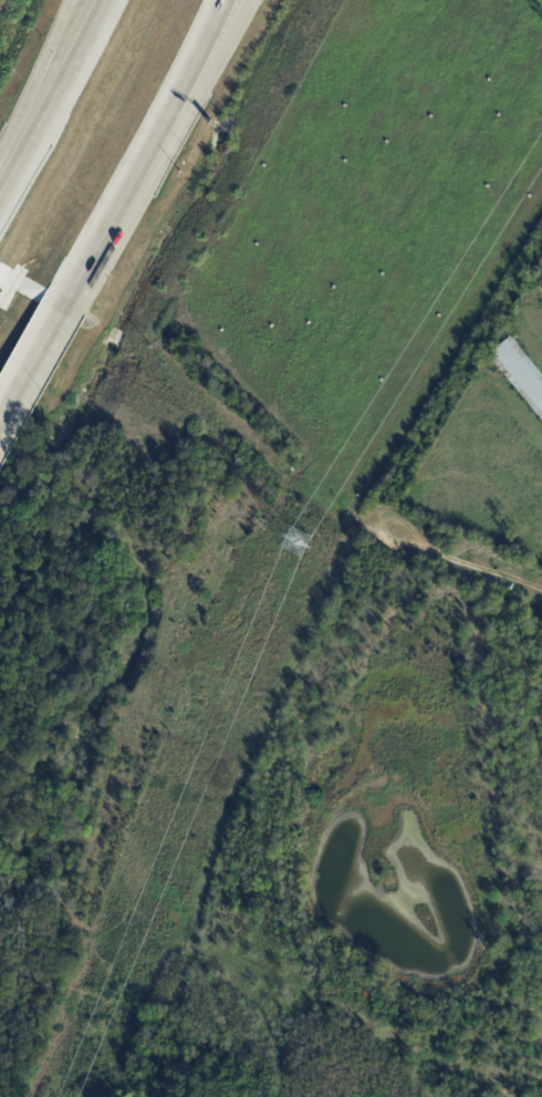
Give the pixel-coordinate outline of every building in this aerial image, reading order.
[(532,281),(541,273),(541,293),(532,281)] [(513,340),(541,375),(541,421),(488,355),(510,337),(513,340)] [(503,642),(508,634),(513,637),(512,639),(517,641),(514,645),(509,642),(508,644),(503,642)] [(531,661),(520,658),(523,649),(533,652),(531,661)]
